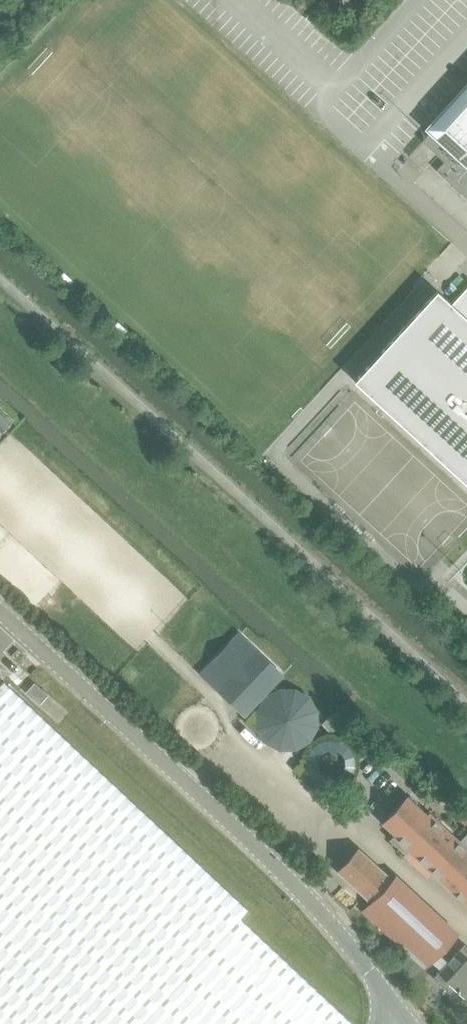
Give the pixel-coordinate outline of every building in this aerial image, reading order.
[(422,141),(438,156),(444,161),(436,170),(466,198),(466,93),(445,116),(439,123),(422,141)] [(350,385),(355,389),(466,491),(466,287),(452,303),(437,290),(409,320),(350,385)] [(5,429),(11,422),(0,411),(0,425),(5,429)] [(244,632),(204,674),(241,709),(281,667),(244,632)] [(240,919),(247,911),(179,848),(105,779),(2,683),(0,685),(0,1023),(353,1023),(240,919)] [(311,728),(311,723),(309,717),(307,713),(303,708),(298,704),(294,703),(290,702),(284,701),(279,702),(273,704),(266,710),(263,714),(261,718),(260,723),(259,729),(260,734),(262,739),(264,743),(268,747),(272,750),(276,752),(281,753),(288,754),(294,752),(297,751),(304,746),(308,741),(310,737),(311,733),(311,728)] [(331,714),(322,724),(331,732),(340,722),(331,714)] [(383,822),(395,834),(391,838),(402,848),(407,853),(404,856),(413,864),(411,866),(426,881),(433,874),(441,881),(466,853),(466,849),(465,848),(462,845),(459,842),(428,813),(426,816),(406,798),(383,822)] [(463,802),(453,812),(466,824),(466,823),(466,806),(463,802)] [(459,842),(462,845),(465,848),(466,849),(466,833),(459,842)] [(441,971),(435,978),(453,995),(458,990),(466,999),(466,947),(465,946),(455,956),(454,955),(448,962),(440,954),(456,937),(391,878),(390,879),(359,850),(339,873),(370,902),(361,911),(425,970),(432,962),(441,971)] [(441,881),(466,905),(466,853),(441,881)]
